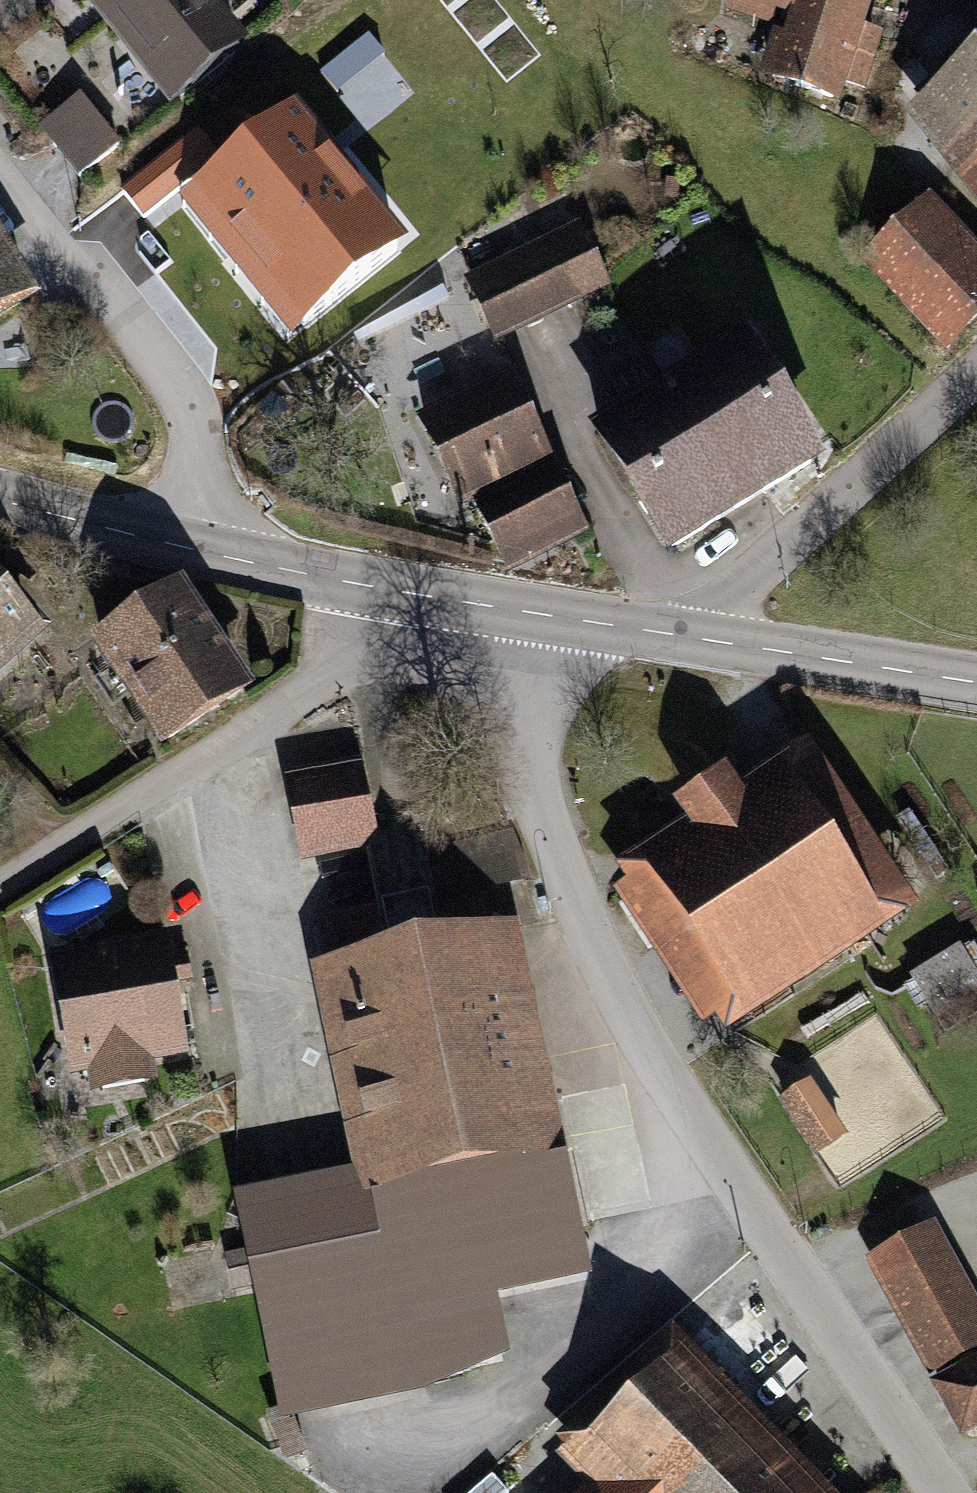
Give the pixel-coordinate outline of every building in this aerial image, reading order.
[(176,98),(239,47),(201,0),(97,0),(176,98)] [(732,8),(769,19),(773,7),(793,13),(772,77),(833,96),(838,79),(865,87),(876,53),(850,45),(864,0),(734,0),(732,8)] [(953,152),(976,133),(976,69),(922,112),(953,152)] [(79,175),(118,145),(79,96),(41,126),(79,175)] [(953,152),(976,181),(976,133),(953,152)] [(858,242),(950,341),(976,316),(976,268),(932,219),(938,213),(931,205),(924,211),(923,209),(902,228),(889,214),(858,242)] [(584,232),(547,250),(571,300),(609,281),(584,232)] [(547,250),(475,285),(499,335),(571,300),(547,250)] [(28,297),(0,252),(0,314),(28,297)] [(742,347),(671,390),(741,504),(812,461),(742,347)] [(508,385),(427,423),(460,494),(467,491),(474,505),(476,504),(504,563),(575,529),(508,385)] [(671,390),(602,432),(672,546),(741,504),(671,390)] [(179,595),(103,646),(165,739),(241,688),(179,595)] [(29,629),(0,596),(0,654),(29,629)] [(367,841),(361,766),(293,779),(308,851),(367,841)] [(711,845),(628,898),(657,942),(691,922),(735,990),(861,908),(830,861),(861,841),(818,776),(747,822),(722,783),(686,807),(711,845)] [(426,849),(441,950),(494,939),(490,890),(530,881),(511,832),(426,849)] [(382,1184),(538,1152),(511,1022),(494,939),(441,950),(388,961),(379,916),(329,926),(361,1079),(382,1184)] [(163,948),(56,966),(74,1064),(180,1046),(163,948)] [(959,948),(912,980),(946,1031),(976,1010),(976,975),(959,948)] [(809,1087),(781,1104),(813,1156),(841,1138),(809,1087)] [(538,1152),(382,1184),(248,1213),(290,1406),(420,1378),(475,1357),(452,1252),(558,1230),(538,1152)] [(871,1263),(931,1375),(976,1350),(976,1311),(934,1230),(871,1263)] [(234,1285),(257,1281),(251,1252),(229,1256),(234,1285)] [(939,1386),(962,1429),(976,1421),(976,1366),(939,1386)] [(605,1492),(795,1492),(674,1369),(583,1457),(611,1486),(605,1492)] [(270,1413),(287,1457),(305,1449),(290,1406),(270,1413)]
